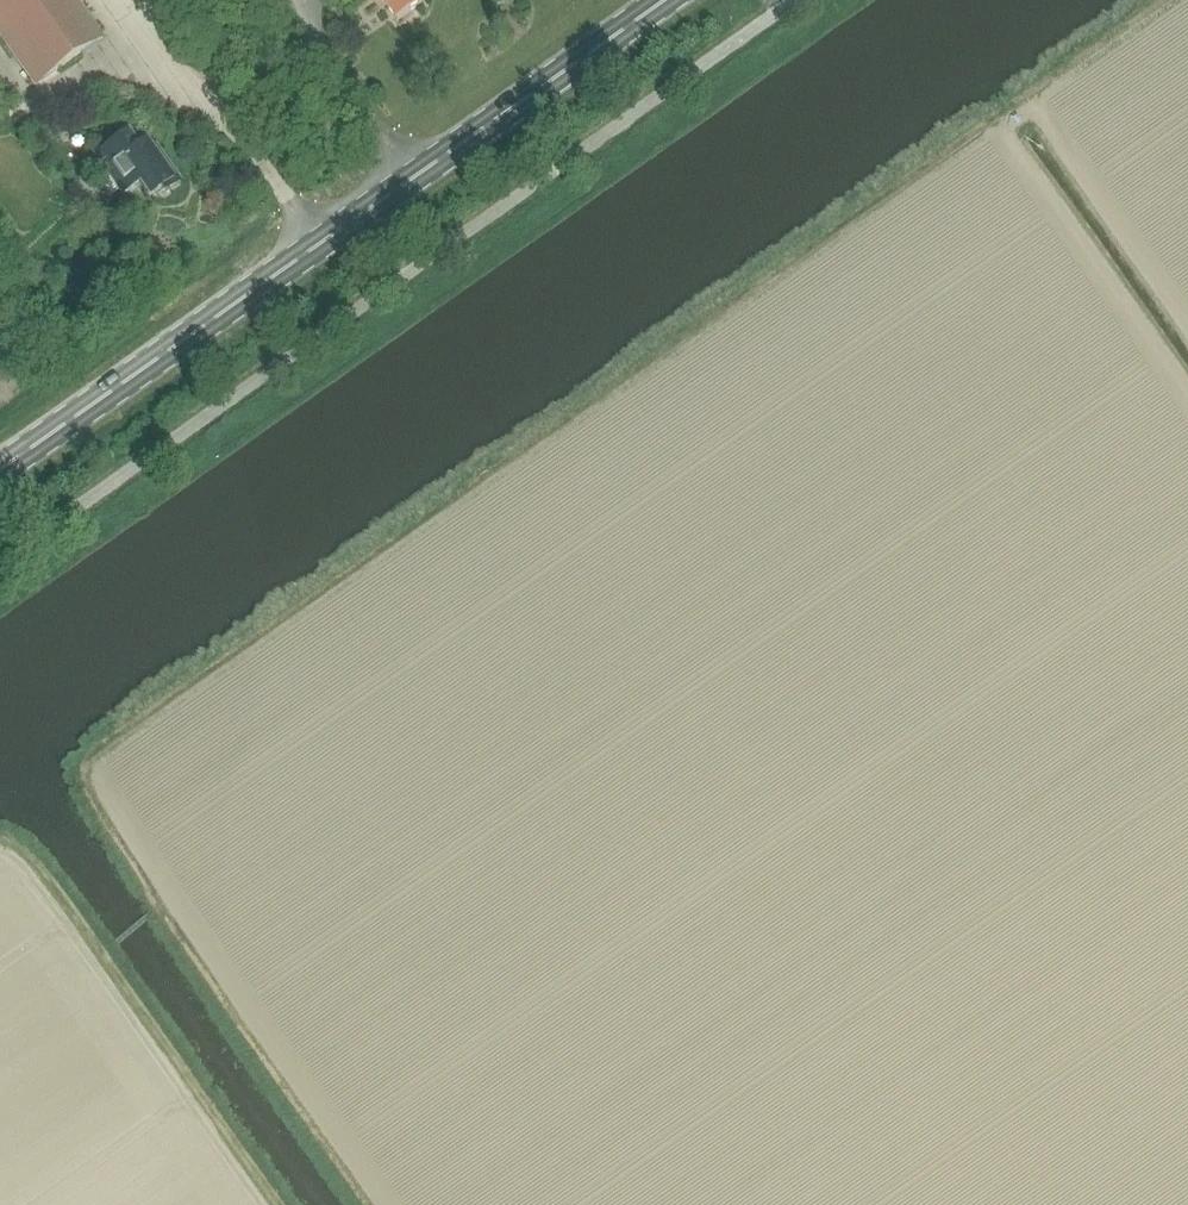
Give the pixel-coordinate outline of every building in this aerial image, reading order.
[(102,39),(74,0),(0,0),(0,38),(34,87),(102,39)] [(422,4),(419,0),(383,0),(397,21),(422,4)] [(313,111),(319,107),(314,99),(308,103),(313,111)] [(162,192),(178,181),(159,152),(154,155),(145,141),(137,146),(126,131),(94,154),(120,193),(137,182),(147,196),(159,188),(162,192)]
